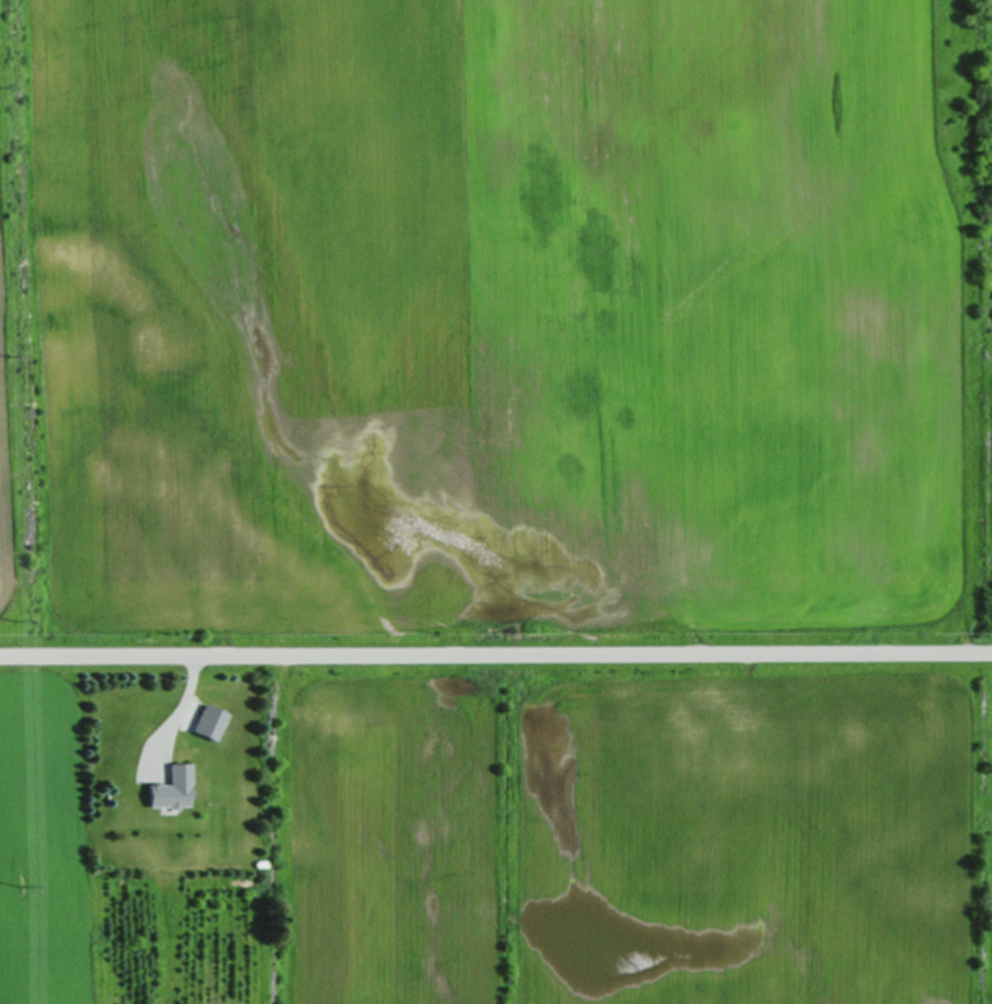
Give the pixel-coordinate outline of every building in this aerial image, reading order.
[(190,732),(215,741),(226,713),(201,704),(190,732)] [(166,764),(166,784),(144,785),(144,808),(188,807),(187,763),(166,764)]
